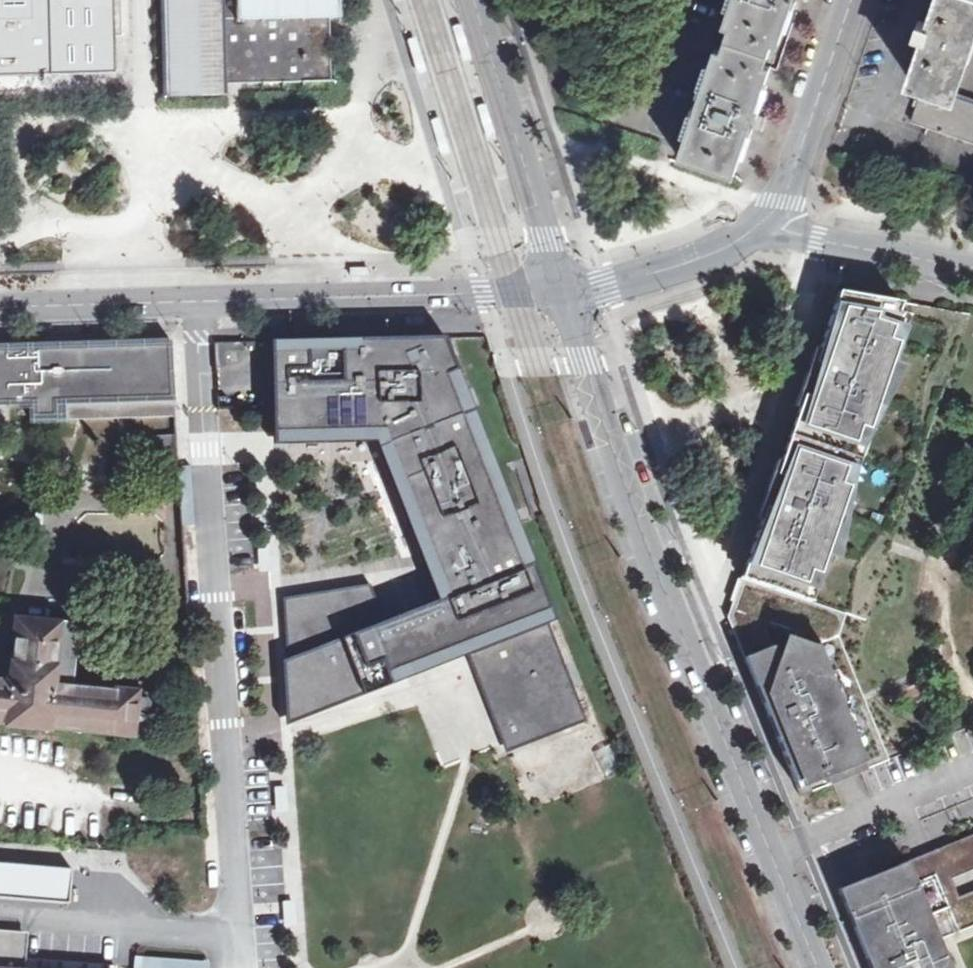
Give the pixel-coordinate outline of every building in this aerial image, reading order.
[(122,75),(119,0),(0,0),(0,77),(122,75)] [(163,95),(221,93),(220,81),(338,77),(335,0),(160,0),(163,95)] [(720,34),(769,51),(787,0),(731,0),(720,34)] [(972,12),(972,0),(928,0),(921,20),(909,16),(904,32),(916,35),(901,76),(919,82),(946,92),(972,12)] [(769,51),(720,34),(680,151),(730,168),(749,110),(769,51)] [(919,82),(908,117),(969,138),(972,127),(972,102),(946,92),(919,82)] [(367,265),(347,266),(347,276),(367,275),(367,265)] [(845,614),(865,620),(968,315),(840,293),(832,316),(810,379),(770,492),(748,557),(740,579),(845,614)] [(421,316),(405,316),(406,325),(422,324),(421,316)] [(436,339),(271,343),(272,431),(382,431),(450,598),(384,621),(368,586),(283,598),(292,713),(470,650),(548,623),(436,339)] [(217,341),(218,397),(260,396),(259,341),(217,341)] [(171,343),(0,348),(0,397),(173,392),(171,343)] [(0,397),(0,408),(32,407),(32,423),(175,419),(173,392),(0,397)] [(779,744),(801,797),(887,764),(837,635),(845,614),(740,579),(734,597),(727,615),(749,669),(779,744)] [(15,719),(15,722),(64,726),(65,724),(146,733),(151,685),(84,679),(89,617),(24,610),(19,655),(1,653),(0,661),(0,717),(15,719)] [(548,623),(470,650),(485,683),(512,745),(584,715),(548,623)] [(525,744),(527,763),(552,759),(550,741),(525,744)] [(842,888),(839,890),(840,892),(871,967),(951,967),(940,940),(972,926),(972,897),(961,902),(950,874),(972,865),(972,835),(944,847),(842,888)] [(0,858),(0,891),(65,898),(68,864),(0,858)] [(34,964),(37,927),(0,925),(0,967),(90,967),(34,964)] [(133,967),(207,967),(207,957),(133,956),(133,967)]
